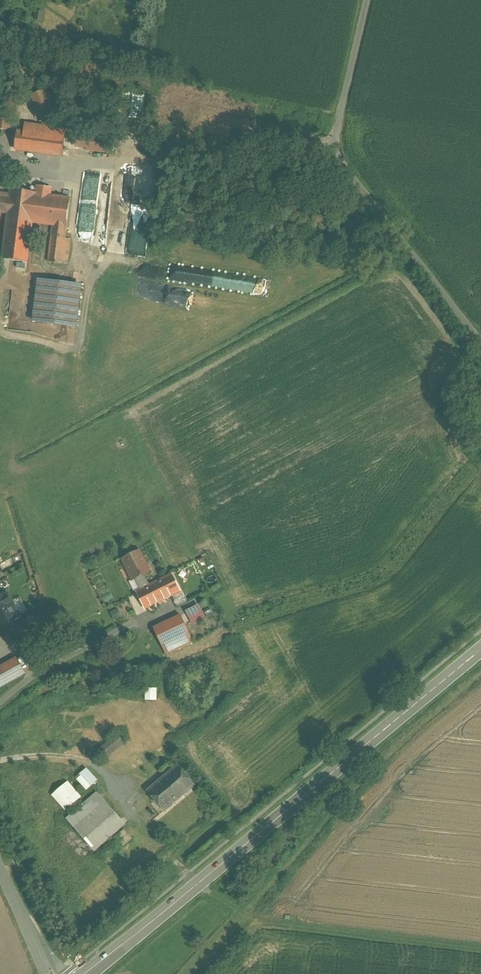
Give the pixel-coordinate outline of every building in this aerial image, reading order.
[(59,85),(38,93),(51,124),(71,115),(59,85)] [(0,119),(0,129),(7,130),(8,120),(0,119)] [(66,129),(26,124),(25,133),(18,132),(16,150),(63,156),(66,129)] [(107,137),(71,133),(71,142),(76,142),(76,146),(91,148),(91,151),(105,152),(107,137)] [(52,189),(37,187),(37,193),(37,194),(33,224),(53,226),(49,262),(68,265),(71,240),(66,239),(67,228),(68,222),(71,198),(51,196),(52,189)] [(37,193),(11,190),(11,195),(8,214),(2,259),(28,263),(33,224),(37,194),(37,193)] [(8,214),(11,195),(0,194),(0,213),(8,214)] [(107,214),(108,198),(84,197),(82,231),(107,232),(108,221),(127,222),(127,215),(107,214)] [(266,291),(268,280),(257,278),(256,284),(249,283),(248,288),(266,291)] [(81,286),(39,281),(33,321),(76,327),(81,286)] [(143,546),(125,555),(136,577),(153,569),(143,546)] [(174,571),(142,586),(150,602),(182,586),(174,571)] [(34,598),(25,580),(13,587),(22,604),(34,598)] [(0,597),(0,631),(3,636),(24,624),(7,593),(0,597)] [(109,613),(113,620),(120,616),(116,609),(109,613)] [(183,609),(156,622),(170,649),(196,635),(183,609)] [(0,668),(0,687),(25,673),(17,658),(0,668)] [(143,688),(143,700),(155,700),(155,688),(143,688)] [(178,766),(148,791),(165,811),(174,803),(188,792),(188,791),(194,785),(178,766)] [(87,767),(54,796),(66,809),(92,787),(93,788),(100,782),(87,767)] [(126,825),(98,793),(67,819),(95,851),(126,825)] [(132,838),(124,829),(116,837),(123,846),(132,838)]
